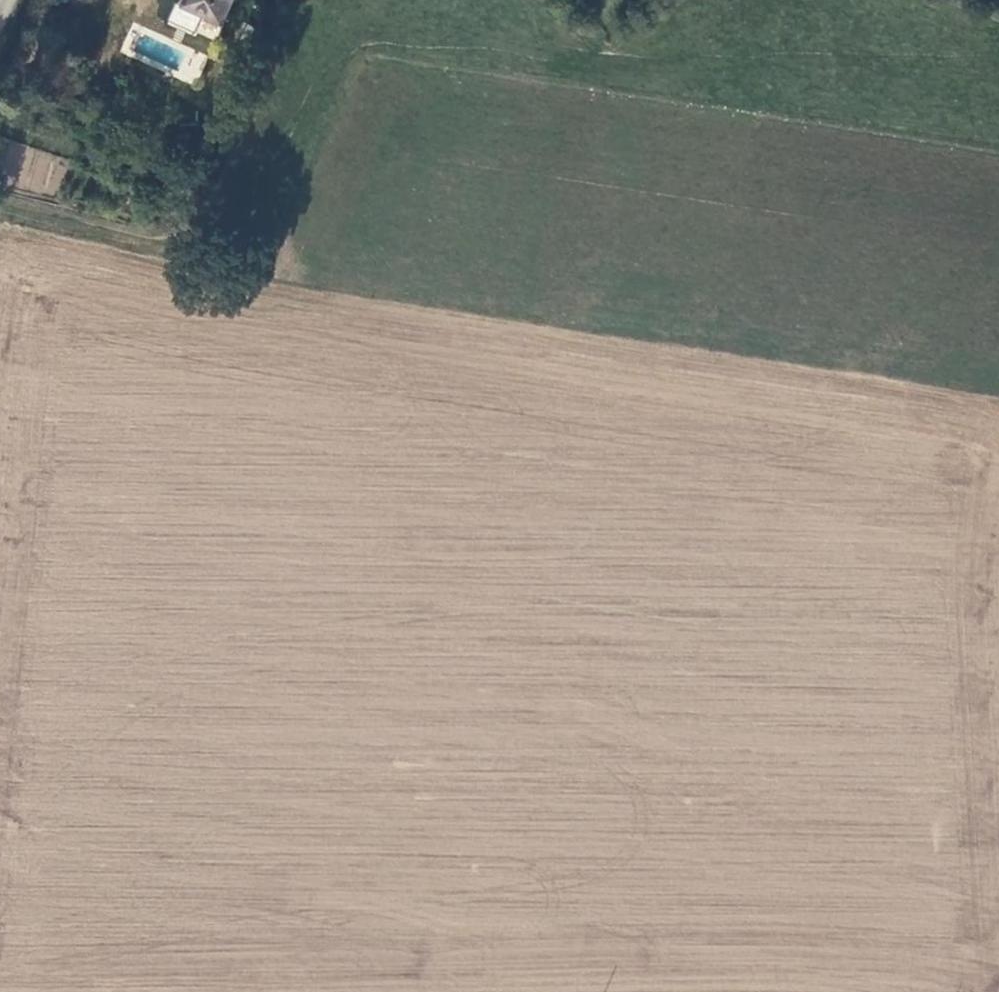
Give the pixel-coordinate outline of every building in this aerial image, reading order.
[(191,14),(227,30),(242,0),(197,0),(191,14)] [(7,153),(2,169),(17,174),(26,145),(0,137),(0,151),(7,153)]
